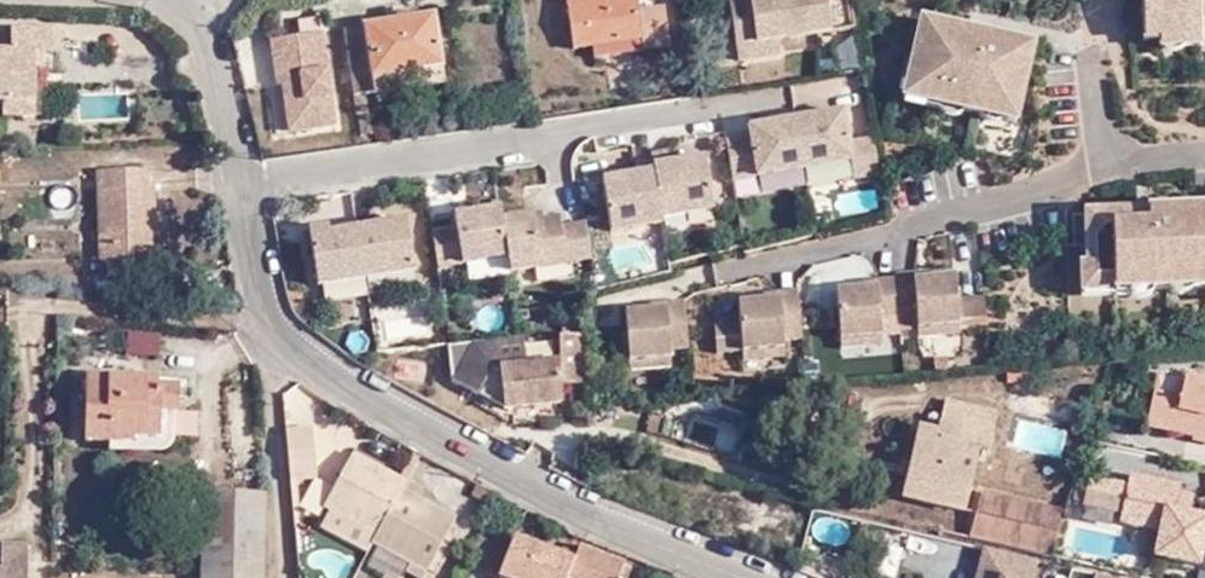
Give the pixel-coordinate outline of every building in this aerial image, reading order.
[(642,54),(668,51),(662,10),(636,14),(634,0),(630,0),(602,3),(601,0),(564,0),(571,50),(594,47),(640,41),(642,54)] [(733,26),(776,20),(779,43),(832,36),(832,33),(855,29),(850,0),(749,0),(730,3),(733,26)] [(1143,44),(1158,43),(1182,41),(1181,34),(1197,34),(1204,34),(1204,0),(1141,0),(1143,44)] [(372,78),(439,68),(431,18),(344,30),(350,75),(371,72),(372,78)] [(776,20),(733,26),(739,64),(781,58),(779,43),(776,20)] [(963,46),(967,31),(921,21),(905,85),(928,90),(927,99),(964,107),(962,113),(979,117),(981,105),(995,108),(994,114),(1016,119),(1034,46),(996,38),(992,35),(988,34),(983,33),(979,34),(975,49),(963,46)] [(34,112),(35,67),(42,67),(41,48),(51,48),(50,23),(12,23),(11,49),(0,48),(0,99),(2,99),(3,114),(34,112)] [(979,34),(967,31),(963,46),(975,49),(979,34)] [(322,34),(272,41),(279,87),(283,87),(290,133),(336,125),(322,34)] [(1198,49),(1197,34),(1181,34),(1182,41),(1158,43),(1159,51),(1161,52),(1164,53),(1167,53),(1170,53),(1173,53),(1175,52),(1178,52),(1181,50),(1198,49)] [(596,60),(642,54),(640,41),(594,47),(596,60)] [(371,72),(350,75),(356,115),(358,115),(360,129),(371,127),(366,94),(441,83),(439,68),(372,78),(371,72)] [(926,104),(927,99),(928,90),(905,85),(902,98),(926,104)] [(82,118),(127,117),(127,92),(82,93),(82,118)] [(961,117),(962,113),(964,107),(927,99),(926,104),(925,107),(940,111),(941,115),(946,117),(951,117),(956,118),(961,117)] [(867,100),(746,112),(748,133),(728,135),(732,176),(753,174),(754,190),(875,178),(867,100)] [(1014,127),(1016,119),(994,114),(995,108),(981,105),(979,117),(979,119),(981,121),(983,123),(986,124),(989,125),(992,126),(995,126),(998,126),(1001,125),(1014,127)] [(708,151),(602,163),(610,236),(641,233),(639,217),(714,209),(708,151)] [(103,265),(129,264),(155,263),(154,195),(143,194),(142,174),(98,174),(101,265),(103,265)] [(502,220),(500,208),(455,216),(456,229),(433,233),(439,268),(508,257),(502,220)] [(1135,213),(1085,214),(1087,266),(1088,288),(1115,287),(1151,285),(1152,291),(1169,291),(1169,283),(1182,282),(1183,288),(1204,286),(1204,220),(1203,210),(1164,211),(1160,209),(1156,210),(1151,210),(1147,212),(1148,226),(1136,227),(1135,213)] [(1147,212),(1135,213),(1136,227),(1148,226),(1147,212)] [(502,220),(508,257),(511,272),(592,259),(586,223),(562,228),(561,217),(544,219),(534,221),(533,215),(502,220)] [(415,271),(407,221),(357,229),(366,279),(415,271)] [(366,279),(357,229),(330,234),(320,235),(319,229),(310,231),(319,287),(366,279)] [(129,273),(129,264),(103,265),(104,275),(129,273)] [(1115,297),(1115,287),(1088,288),(1087,266),(1081,267),(1083,299),(1115,297)] [(928,271),(911,273),(912,280),(929,277),(928,271)] [(911,273),(893,275),(893,280),(896,314),(913,312),(916,330),(956,327),(956,321),(986,319),(984,297),(954,300),(952,276),(929,277),(912,280),(911,273)] [(839,342),(880,339),(880,334),(898,332),(896,314),(893,280),(873,281),(874,288),(858,289),(834,291),(839,342)] [(1204,294),(1204,286),(1183,288),(1182,282),(1169,283),(1169,291),(1170,296),(1175,298),(1179,297),(1184,297),(1189,294),(1204,294)] [(1152,295),(1152,291),(1151,285),(1115,287),(1115,297),(1129,297),(1132,298),(1135,298),(1138,299),(1141,299),(1144,298),(1146,297),(1149,296),(1152,295)] [(795,292),(774,293),(775,299),(775,303),(796,302),(795,292)] [(800,340),(796,302),(775,303),(775,299),(761,301),(737,303),(739,324),(714,326),(717,354),(741,352),(784,349),(783,341),(800,340)] [(681,301),(664,301),(664,308),(665,312),(683,311),(681,301)] [(667,350),(687,349),(683,311),(665,312),(664,308),(648,309),(623,311),(627,360),(668,357),(667,350)] [(898,332),(916,330),(913,312),(896,314),(898,332)] [(957,336),(956,327),(916,330),(916,338),(957,336)] [(123,329),(123,356),(159,357),(160,330),(123,329)] [(524,363),(522,336),(447,344),(450,379),(476,395),(480,387),(500,397),(501,410),(558,403),(558,384),(558,368),(558,359),(524,363)] [(558,368),(581,368),(581,336),(559,336),(558,359),(558,368)] [(881,347),(880,339),(839,342),(839,351),(881,347)] [(784,357),(784,349),(741,352),(743,361),(784,357)] [(668,366),(668,357),(627,360),(628,369),(668,366)] [(944,358),(931,359),(933,372),(945,371),(944,358)] [(581,384),(581,368),(558,368),(558,384),(581,384)] [(175,414),(176,382),(85,379),(84,443),(132,444),(132,438),(156,437),(157,414),(175,414)] [(1185,381),(1180,401),(1155,394),(1146,429),(1194,439),(1197,431),(1204,433),(1204,385),(1185,381)] [(476,395),(501,410),(500,397),(480,387),(476,395)] [(906,492),(964,510),(984,447),(993,450),(1004,413),(954,400),(944,429),(926,424),(906,492)] [(664,416),(651,413),(647,429),(659,433),(664,416)] [(739,447),(739,422),(703,422),(703,448),(739,447)] [(311,428),(285,431),(290,481),(296,481),(315,479),(311,428)] [(1197,431),(1194,439),(1192,445),(1204,448),(1204,433),(1197,431)] [(418,456),(411,452),(396,479),(403,483),(418,456)] [(399,492),(403,483),(396,479),(351,454),(321,507),(331,512),(336,516),(373,537),(399,492)] [(1156,533),(1150,557),(1194,568),(1204,522),(1204,520),(1184,516),(1172,512),(1176,495),(1178,488),(1127,475),(1124,486),(1118,513),(1158,523),(1156,533)] [(1118,513),(1124,486),(1089,477),(1088,480),(1083,503),(1083,507),(1117,516),(1118,513)] [(1073,500),(1083,503),(1088,480),(1078,478),(1073,500)] [(298,508),(296,481),(290,481),(291,509),(298,508)] [(403,483),(399,492),(414,500),(419,490),(404,482),(403,483)] [(971,538),(1052,558),(1066,512),(984,491),(971,538)] [(373,537),(369,545),(409,566),(405,574),(412,577),(422,577),(426,572),(445,537),(453,521),(399,492),(373,537)] [(1189,499),(1176,495),(1172,512),(1184,516),(1189,499)] [(215,499),(212,577),(248,577),(252,501),(215,499)] [(321,531),(326,534),(336,516),(331,512),(321,531)] [(1158,523),(1118,513),(1117,516),(1115,522),(1156,533),(1158,523)] [(369,545),(373,537),(336,516),(326,534),(363,555),(369,545)] [(497,577),(509,548),(477,535),(463,566),(492,577),(496,577),(497,577)] [(497,577),(499,577),(618,577),(624,564),(580,546),(574,560),(514,535),(509,548),(497,577)] [(445,537),(426,572),(433,575),(452,541),(445,537)] [(1038,561),(986,548),(978,577),(1034,577),(1038,561)] [(29,549),(2,549),(2,564),(1,575),(0,575),(0,577),(28,577),(29,549)] [(304,556),(293,558),(293,563),(291,567),(294,570),(297,574),(308,573),(304,556)]
